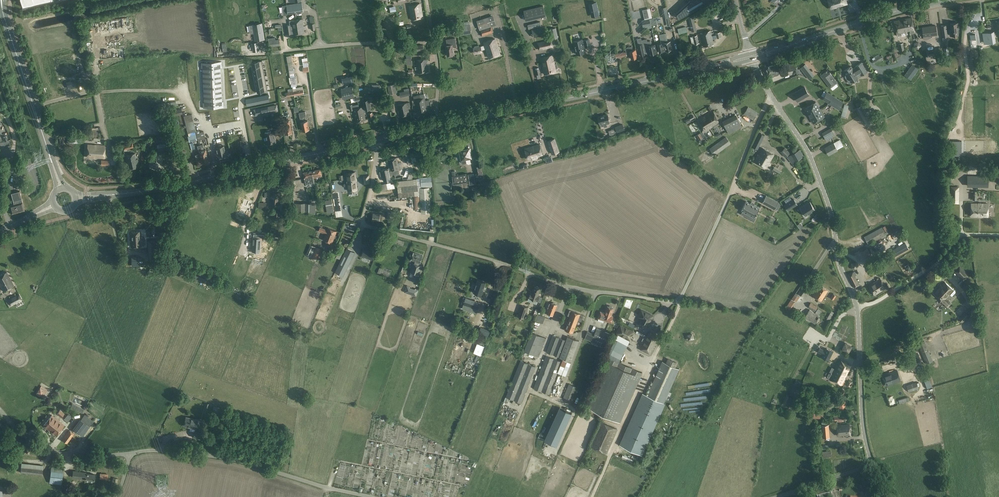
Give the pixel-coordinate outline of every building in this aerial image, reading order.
[(711,0),(692,0),(677,14),(679,18),(711,0)] [(829,3),(831,9),(836,7),(836,6),(839,5),(839,6),(847,4),(845,0),(842,0),(828,0),(829,3)] [(302,2),(295,3),(290,4),(286,5),(282,6),(284,14),(288,13),(288,14),(303,11),(302,2)] [(599,15),(596,2),(589,4),(592,17),(599,15)] [(423,17),(422,14),(420,4),(409,6),(412,19),(423,17)] [(545,16),(543,6),(524,10),(526,20),(545,16)] [(481,36),(493,32),(491,26),(496,25),(493,15),(488,17),(477,20),(481,36)] [(692,32),(696,30),(692,15),(687,16),(692,32)] [(914,33),(914,30),(911,18),(904,19),(905,25),(908,25),(910,30),(909,30),(910,33),(914,33)] [(304,33),(304,29),(306,29),(306,26),(303,26),(302,19),(291,21),(292,24),(286,25),(287,34),(293,33),(294,35),(304,33)] [(651,27),(649,19),(642,20),(644,29),(651,27)] [(901,32),(909,30),(910,30),(908,25),(905,25),(904,19),(902,20),(902,19),(894,21),(898,36),(902,35),(901,32)] [(959,28),(958,22),(950,23),(951,28),(949,28),(950,36),(958,34),(958,29),(959,28)] [(262,23),(249,25),(250,34),(254,33),(255,40),(264,39),(262,23)] [(458,35),(471,33),(470,24),(457,26),(458,35)] [(936,25),(922,28),(923,37),(924,39),(929,39),(928,36),(938,35),(936,25)] [(543,35),(541,27),(532,29),(534,37),(543,35)] [(556,28),(550,29),(552,39),(558,38),(556,28)] [(716,35),(712,36),(710,31),(700,33),(704,47),(714,44),(712,39),(721,37),(720,32),(715,33),(716,35)] [(667,42),(665,33),(659,35),(661,43),(663,43),(664,46),(665,46),(666,51),(672,49),(670,41),(667,42)] [(697,35),(690,37),(692,45),(699,43),(697,35)] [(280,45),(279,39),(276,40),(275,37),(268,38),(269,46),(280,45)] [(447,56),(454,55),(453,47),(457,46),(455,38),(446,39),(447,45),(446,45),(447,56)] [(643,48),(649,47),(650,54),(656,53),(655,45),(651,45),(650,41),(647,41),(647,39),(641,40),(641,38),(637,39),(641,56),(645,55),(643,48)] [(495,39),(484,42),(489,58),(500,54),(495,39)] [(590,46),(589,39),(582,41),(582,39),(574,41),(577,54),(585,53),(584,48),(590,46)] [(539,50),(553,47),(551,40),(537,43),(539,50)] [(479,47),(479,45),(474,46),(475,48),(473,48),(475,54),(482,52),(480,46),(479,47)] [(627,56),(626,53),(630,52),(631,59),(638,57),(636,49),(633,50),(632,46),(625,48),(626,51),(614,54),(606,57),(608,64),(617,62),(617,59),(627,56)] [(941,47),(934,49),(930,50),(926,51),(927,57),(943,54),(941,47)] [(291,55),(287,56),(292,87),(297,86),(297,84),(298,83),(296,75),(295,76),(291,55)] [(556,72),(555,69),(558,68),(557,64),(556,63),(554,63),(552,55),(541,58),(544,74),(556,72)] [(872,61),(874,64),(883,58),(882,55),(872,61)] [(416,60),(417,67),(415,67),(415,69),(417,69),(418,73),(428,72),(427,58),(416,60)] [(787,66),(789,72),(798,69),(797,66),(796,63),(787,66)] [(851,66),(844,70),(847,74),(846,75),(845,77),(846,78),(848,79),(849,78),(851,82),(858,78),(858,77),(857,76),(860,74),(861,75),(867,72),(862,63),(856,66),(856,67),(853,69),(851,66)] [(774,77),(773,73),(779,71),(777,64),(766,67),(769,78),(774,77)] [(809,79),(814,75),(805,64),(800,68),(809,79)] [(912,64),(905,75),(910,79),(918,69),(912,64)] [(820,75),(830,88),(836,83),(838,82),(828,70),(827,70),(820,75)] [(397,93),(395,84),(387,86),(389,95),(397,93)] [(294,96),(304,94),(303,89),(302,86),(296,88),(292,88),(293,91),(294,96)] [(354,96),(356,95),(356,93),(354,86),(352,87),(352,86),(341,89),(343,99),(354,97),(354,96)] [(809,95),(805,87),(793,94),(797,101),(809,95)] [(409,88),(404,89),(404,91),(399,92),(401,97),(410,95),(409,88)] [(829,103),(833,96),(827,92),(823,99),(829,103)] [(268,95),(246,99),(247,106),(270,102),(268,95)] [(833,96),(829,103),(835,107),(838,104),(841,106),(843,102),(833,96)] [(425,98),(421,99),(422,104),(419,105),(420,107),(423,106),(424,111),(427,111),(427,107),(429,106),(430,107),(433,106),(432,102),(430,102),(430,100),(425,101),(425,98)] [(364,109),(365,109),(371,108),(369,99),(363,100),(364,106),(363,107),(363,106),(359,107),(362,121),(366,120),(364,109)] [(422,104),(421,99),(415,100),(417,113),(424,111),(423,106),(420,107),(419,105),(422,104)] [(410,115),(408,108),(409,108),(409,106),(410,106),(410,102),(407,103),(398,105),(400,117),(410,115)] [(809,116),(820,109),(816,102),(805,108),(809,116)] [(276,104),(254,109),(255,115),(277,110),(276,104)] [(359,107),(358,104),(352,106),(352,105),(349,105),(350,110),(353,110),(356,122),(362,121),(359,107)] [(872,122),(864,109),(862,105),(857,108),(867,125),(872,122)] [(758,113),(748,107),(743,114),(753,120),(758,113)] [(847,107),(842,118),(848,120),(852,109),(847,107)] [(820,109),(809,116),(813,123),(824,117),(820,109)] [(838,110),(834,118),(840,122),(845,114),(838,110)] [(307,121),(304,122),(303,117),(306,116),(305,111),(299,113),(301,122),(303,131),(309,129),(307,121)] [(713,111),(698,121),(704,132),(719,122),(713,111)] [(196,131),(192,114),(184,116),(187,133),(196,131)] [(727,131),(741,125),(736,114),(722,121),(727,131)] [(607,126),(607,124),(610,123),(609,121),(609,120),(610,119),(609,117),(608,116),(608,115),(598,117),(598,118),(597,119),(598,121),(599,121),(600,125),(603,125),(604,126),(607,126)] [(289,121),(283,122),(286,135),(292,133),(289,121)] [(214,128),(216,138),(228,136),(228,133),(232,132),(231,125),(214,128)] [(615,128),(608,131),(610,136),(617,133),(615,128)] [(831,128),(822,133),(826,140),(835,135),(831,128)] [(203,131),(199,132),(199,130),(195,131),(198,140),(205,138),(206,146),(207,146),(203,131)] [(267,144),(276,142),(274,131),(265,133),(267,144)] [(702,131),(696,135),(700,140),(699,141),(701,144),(704,142),(703,141),(707,138),(702,131)] [(752,147),(758,150),(765,135),(759,132),(752,147)] [(198,145),(196,135),(188,136),(189,142),(193,141),(194,146),(198,145)] [(709,149),(714,156),(731,144),(726,137),(709,149)] [(552,154),(559,152),(555,139),(548,141),(552,154)] [(123,145),(124,150),(133,147),(132,141),(128,142),(128,143),(123,145)] [(962,141),(949,141),(949,155),(961,155),(962,141)] [(156,145),(158,153),(174,150),(172,142),(156,145)] [(834,143),(825,148),(829,155),(838,150),(836,148),(834,143)] [(87,158),(104,159),(105,145),(88,144),(87,158)] [(205,159),(206,164),(209,163),(208,157),(206,149),(204,149),(203,144),(200,145),(201,148),(201,149),(202,154),(202,156),(203,155),(204,160),(205,159)] [(225,150),(226,151),(225,151),(224,146),(221,146),(221,144),(217,145),(218,147),(215,148),(217,153),(215,154),(217,161),(229,158),(229,157),(232,157),(230,149),(225,150)] [(539,144),(525,149),(528,159),(532,158),(533,159),(537,158),(537,157),(542,155),(539,144)] [(469,159),(469,158),(471,157),(469,148),(468,148),(468,146),(464,147),(465,149),(459,150),(460,151),(458,151),(459,155),(460,155),(462,163),(466,162),(469,164),(471,163),(470,159),(469,159)] [(766,168),(770,161),(774,155),(763,148),(759,155),(758,154),(754,161),(766,168)] [(781,152),(785,156),(789,153),(785,148),(781,152)] [(202,154),(201,149),(198,149),(199,154),(195,155),(196,160),(198,166),(206,164),(205,159),(204,160),(203,155),(202,156),(202,154)] [(800,149),(791,155),(795,161),(804,156),(800,149)] [(839,153),(837,151),(830,156),(831,159),(839,153)] [(125,156),(129,169),(138,167),(135,154),(125,156)] [(397,158),(388,160),(390,168),(382,170),(384,181),(391,180),(390,175),(399,173),(398,169),(400,169),(397,158)] [(484,180),(481,166),(480,166),(480,165),(474,167),(476,174),(475,174),(476,181),(484,180)] [(320,169),(312,171),(314,178),(322,176),(320,169)] [(462,183),(468,182),(466,173),(457,175),(456,169),(451,170),(452,176),(454,190),(463,189),(462,183)] [(315,183),(314,178),(312,171),(303,173),(306,184),(315,183)] [(358,175),(356,176),(355,172),(346,173),(347,186),(357,185),(356,180),(359,179),(358,175)] [(988,176),(967,176),(967,185),(988,186),(988,176)] [(421,187),(432,186),(431,177),(421,177),(421,187)] [(414,179),(397,181),(399,197),(418,195),(418,194),(419,194),(418,185),(417,185),(416,182),(414,182),(414,179)] [(482,189),(478,190),(478,186),(472,187),(473,192),(476,191),(476,195),(480,195),(480,192),(482,192),(482,189)] [(429,187),(420,188),(421,214),(431,213),(429,187)] [(11,193),(14,204),(9,205),(11,214),(25,211),(20,191),(11,193)] [(272,191),(270,204),(280,204),(281,191),(272,191)] [(778,202),(766,196),(762,203),(774,209),(778,202)] [(790,197),(784,200),(786,203),(784,205),(788,210),(797,204),(793,199),(792,200),(790,197)] [(249,214),(253,202),(243,199),(239,210),(240,210),(239,211),(237,215),(244,218),(246,214),(245,214),(246,213),(246,212),(249,214)] [(331,199),(325,200),(327,213),(333,212),(331,199)] [(754,217),(759,208),(746,201),(741,210),(743,211),(741,214),(748,218),(750,215),(754,217)] [(810,202),(800,208),(805,216),(815,209),(810,202)] [(305,214),(315,214),(316,203),(294,203),(294,212),(305,212),(305,214)] [(971,216),(988,217),(988,204),(972,203),(971,216)] [(328,228),(327,230),(320,227),(318,231),(326,234),(323,240),(332,243),(337,231),(328,228)] [(887,236),(882,227),(864,237),(868,244),(881,237),(882,239),(887,236)] [(141,246),(141,241),(145,241),(144,237),(141,237),(140,231),(130,232),(131,247),(141,246)] [(260,248),(260,240),(264,240),(264,235),(260,234),(260,235),(256,234),(256,236),(255,236),(254,236),(254,238),(253,238),(253,241),(253,248),(253,251),(259,251),(260,248)] [(389,241),(394,242),(394,243),(403,246),(404,241),(395,238),(395,237),(390,236),(389,241)] [(231,241),(228,248),(238,252),(241,245),(239,244),(239,243),(236,242),(236,243),(231,241)] [(340,259),(345,247),(339,244),(336,251),(337,252),(336,253),(335,253),(334,256),(340,259)] [(306,254),(319,259),(322,250),(310,245),(306,254)] [(373,259),(376,251),(365,247),(362,255),(373,259)] [(343,276),(355,252),(347,248),(335,272),(343,276)] [(411,260),(415,261),(414,264),(413,263),(410,272),(418,275),(421,266),(419,265),(420,263),(423,256),(414,253),(411,260)] [(882,258),(879,259),(881,263),(892,258),(890,253),(882,256),(882,258)] [(361,256),(358,265),(366,267),(368,258),(361,256)] [(875,260),(868,265),(871,269),(878,264),(875,260)] [(159,266),(166,269),(169,264),(161,261),(159,266)] [(855,270),(858,267),(856,262),(851,263),(850,268),(855,270)] [(960,265),(954,271),(964,281),(970,275),(960,265)] [(391,270),(380,266),(379,268),(377,273),(389,277),(391,270)] [(3,291),(14,286),(7,272),(0,276),(0,285),(3,291)] [(853,272),(847,275),(854,288),(855,288),(860,285),(855,276),(856,275),(855,272),(853,273),(853,272)] [(875,295),(886,287),(885,286),(880,278),(868,286),(875,295)] [(484,287),(485,282),(478,280),(474,292),(481,295),(483,289),(484,287)] [(934,293),(939,298),(938,300),(947,308),(951,304),(946,299),(954,290),(945,282),(934,293)] [(801,285),(795,293),(797,295),(799,293),(802,296),(808,287),(804,284),(803,286),(801,285)] [(404,292),(416,296),(419,289),(415,288),(415,289),(410,287),(410,286),(407,285),(404,292)] [(820,304),(821,301),(828,290),(820,285),(813,296),(819,300),(817,302),(820,304)] [(539,288),(539,287),(537,287),(536,287),(535,287),(532,294),(531,293),(529,298),(538,301),(539,297),(538,296),(540,289),(539,288)] [(7,300),(10,306),(22,300),(19,294),(7,300)] [(462,309),(476,313),(480,302),(466,298),(462,309)] [(795,303),(791,300),(786,307),(790,310),(795,303)] [(556,305),(556,304),(553,303),(552,303),(551,303),(547,314),(547,315),(549,315),(549,314),(553,316),(557,305),(556,305)] [(808,307),(814,312),(817,307),(811,303),(808,307)] [(524,319),(528,307),(521,305),(517,317),(524,319)] [(612,308),(613,307),(612,307),(610,306),(609,306),(609,307),(607,306),(605,313),(600,312),(598,318),(611,323),(613,317),(611,316),(614,309),(612,308)] [(661,313),(667,317),(670,312),(665,308),(661,313)] [(820,316),(819,315),(822,311),(818,308),(815,313),(810,309),(805,317),(815,324),(820,316)] [(570,316),(565,329),(565,330),(573,333),(578,320),(581,321),(583,315),(570,310),(568,316),(570,316)] [(653,316),(642,310),(639,315),(642,316),(639,324),(647,328),(648,325),(649,326),(651,323),(650,322),(653,316)] [(965,312),(958,319),(963,323),(969,316),(965,312)] [(542,324),(545,317),(538,314),(535,320),(542,324)] [(620,324),(616,333),(630,340),(635,331),(620,324)] [(514,330),(529,336),(531,330),(516,325),(514,330)] [(490,331),(486,329),(481,327),(479,332),(488,336),(490,331)] [(597,328),(594,334),(588,331),(584,339),(604,347),(610,334),(597,328)] [(650,331),(641,349),(650,353),(658,335),(650,331)] [(538,357),(546,338),(531,332),(524,351),(538,357)] [(619,362),(629,340),(617,334),(606,356),(608,357),(619,362)] [(552,354),(559,338),(553,335),(546,352),(552,354)] [(559,338),(552,354),(571,362),(579,341),(567,336),(566,340),(559,338)] [(925,340),(917,343),(926,364),(933,361),(925,340)] [(833,351),(826,348),(825,350),(820,348),(817,352),(818,352),(823,355),(822,357),(828,360),(833,351)] [(902,357),(905,367),(921,362),(918,352),(902,357)] [(549,394),(561,361),(546,355),(534,389),(549,394)] [(586,407),(620,422),(642,372),(608,357),(586,407)] [(680,369),(676,367),(678,363),(668,358),(666,362),(663,361),(647,395),(664,403),(680,369)] [(566,376),(571,362),(563,359),(558,373),(566,376)] [(832,369),(830,373),(832,374),(830,379),(834,381),(842,385),(842,384),(843,385),(845,381),(844,381),(851,366),(845,363),(840,360),(834,370),(832,369)] [(536,367),(520,361),(506,397),(521,403),(536,367)] [(890,373),(883,375),(886,386),(887,385),(900,381),(897,371),(890,373)] [(908,392),(918,389),(916,382),(906,385),(908,392)] [(572,402),(578,388),(569,384),(563,398),(572,402)] [(642,396),(620,445),(641,455),(663,405),(642,396)] [(836,406),(843,409),(846,402),(838,398),(835,404),(837,405),(836,406)] [(84,409),(73,403),(70,407),(82,413),(84,409)] [(560,407),(546,436),(540,433),(538,437),(544,440),(544,441),(557,446),(572,413),(560,407)] [(56,435),(60,430),(64,425),(52,415),(43,425),(56,435)] [(196,429),(198,420),(186,417),(184,426),(196,429)] [(80,419),(73,429),(82,436),(90,426),(80,419)] [(617,429),(601,422),(590,445),(606,452),(617,429)] [(830,437),(829,424),(821,425),(823,438),(830,437)] [(838,436),(850,435),(849,424),(837,426),(838,436)] [(65,436),(70,439),(74,434),(69,430),(65,436)] [(202,433),(194,431),(192,437),(201,439),(202,433)] [(73,435),(67,444),(68,446),(75,436),(73,435)] [(63,468),(51,466),(49,483),(61,485),(63,468)] [(86,473),(73,471),(72,477),(85,479),(85,480),(94,481),(95,474),(86,473)] [(830,489),(816,493),(817,496),(822,496),(832,494),(830,489)]
